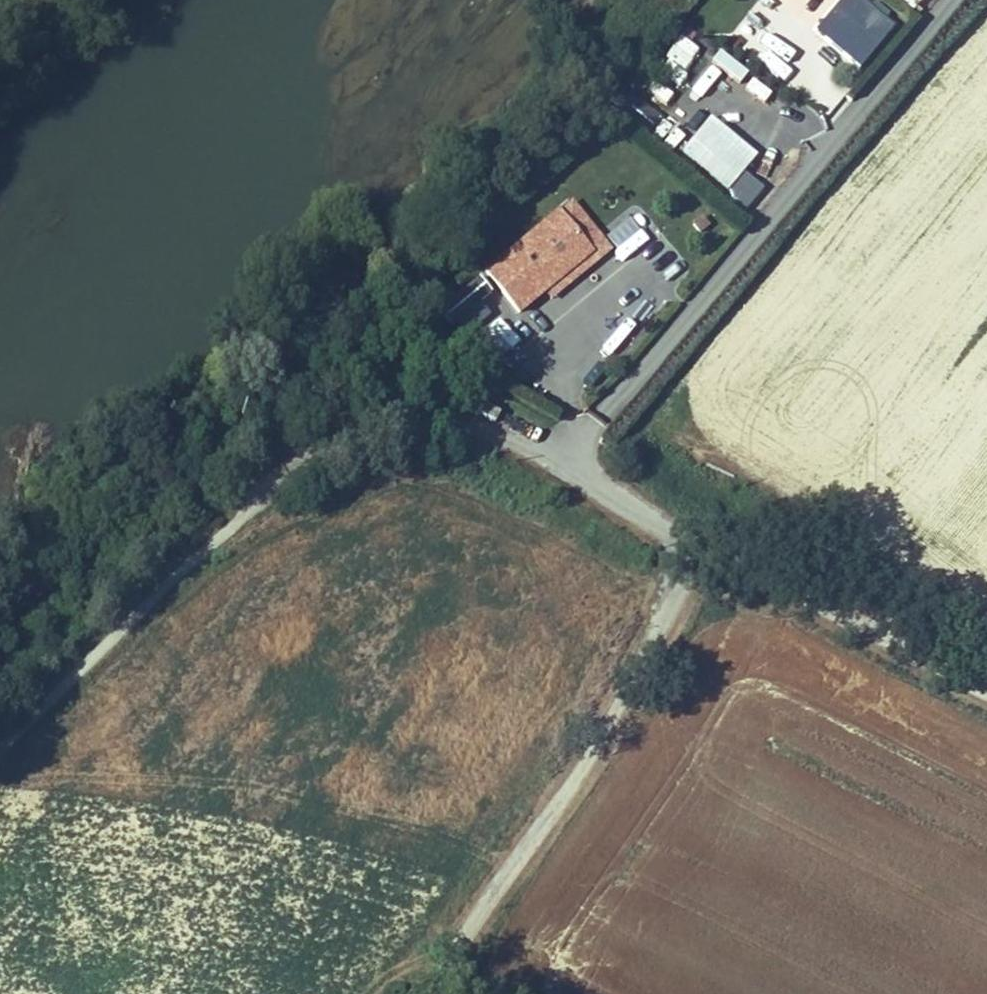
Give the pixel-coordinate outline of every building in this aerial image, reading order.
[(812,33),(859,73),(895,31),(859,0),(841,0),(812,33)] [(924,0),(892,0),(912,15),(924,0)] [(763,58),(775,25),(745,14),(733,46),(763,58)] [(687,127),(706,102),(693,93),(675,118),(687,127)] [(764,191),(743,174),(756,159),(709,119),(677,156),(744,213),(764,191)] [(559,215),(487,274),(519,313),(591,254),(559,215)] [(621,349),(642,325),(631,316),(610,339),(621,349)]
